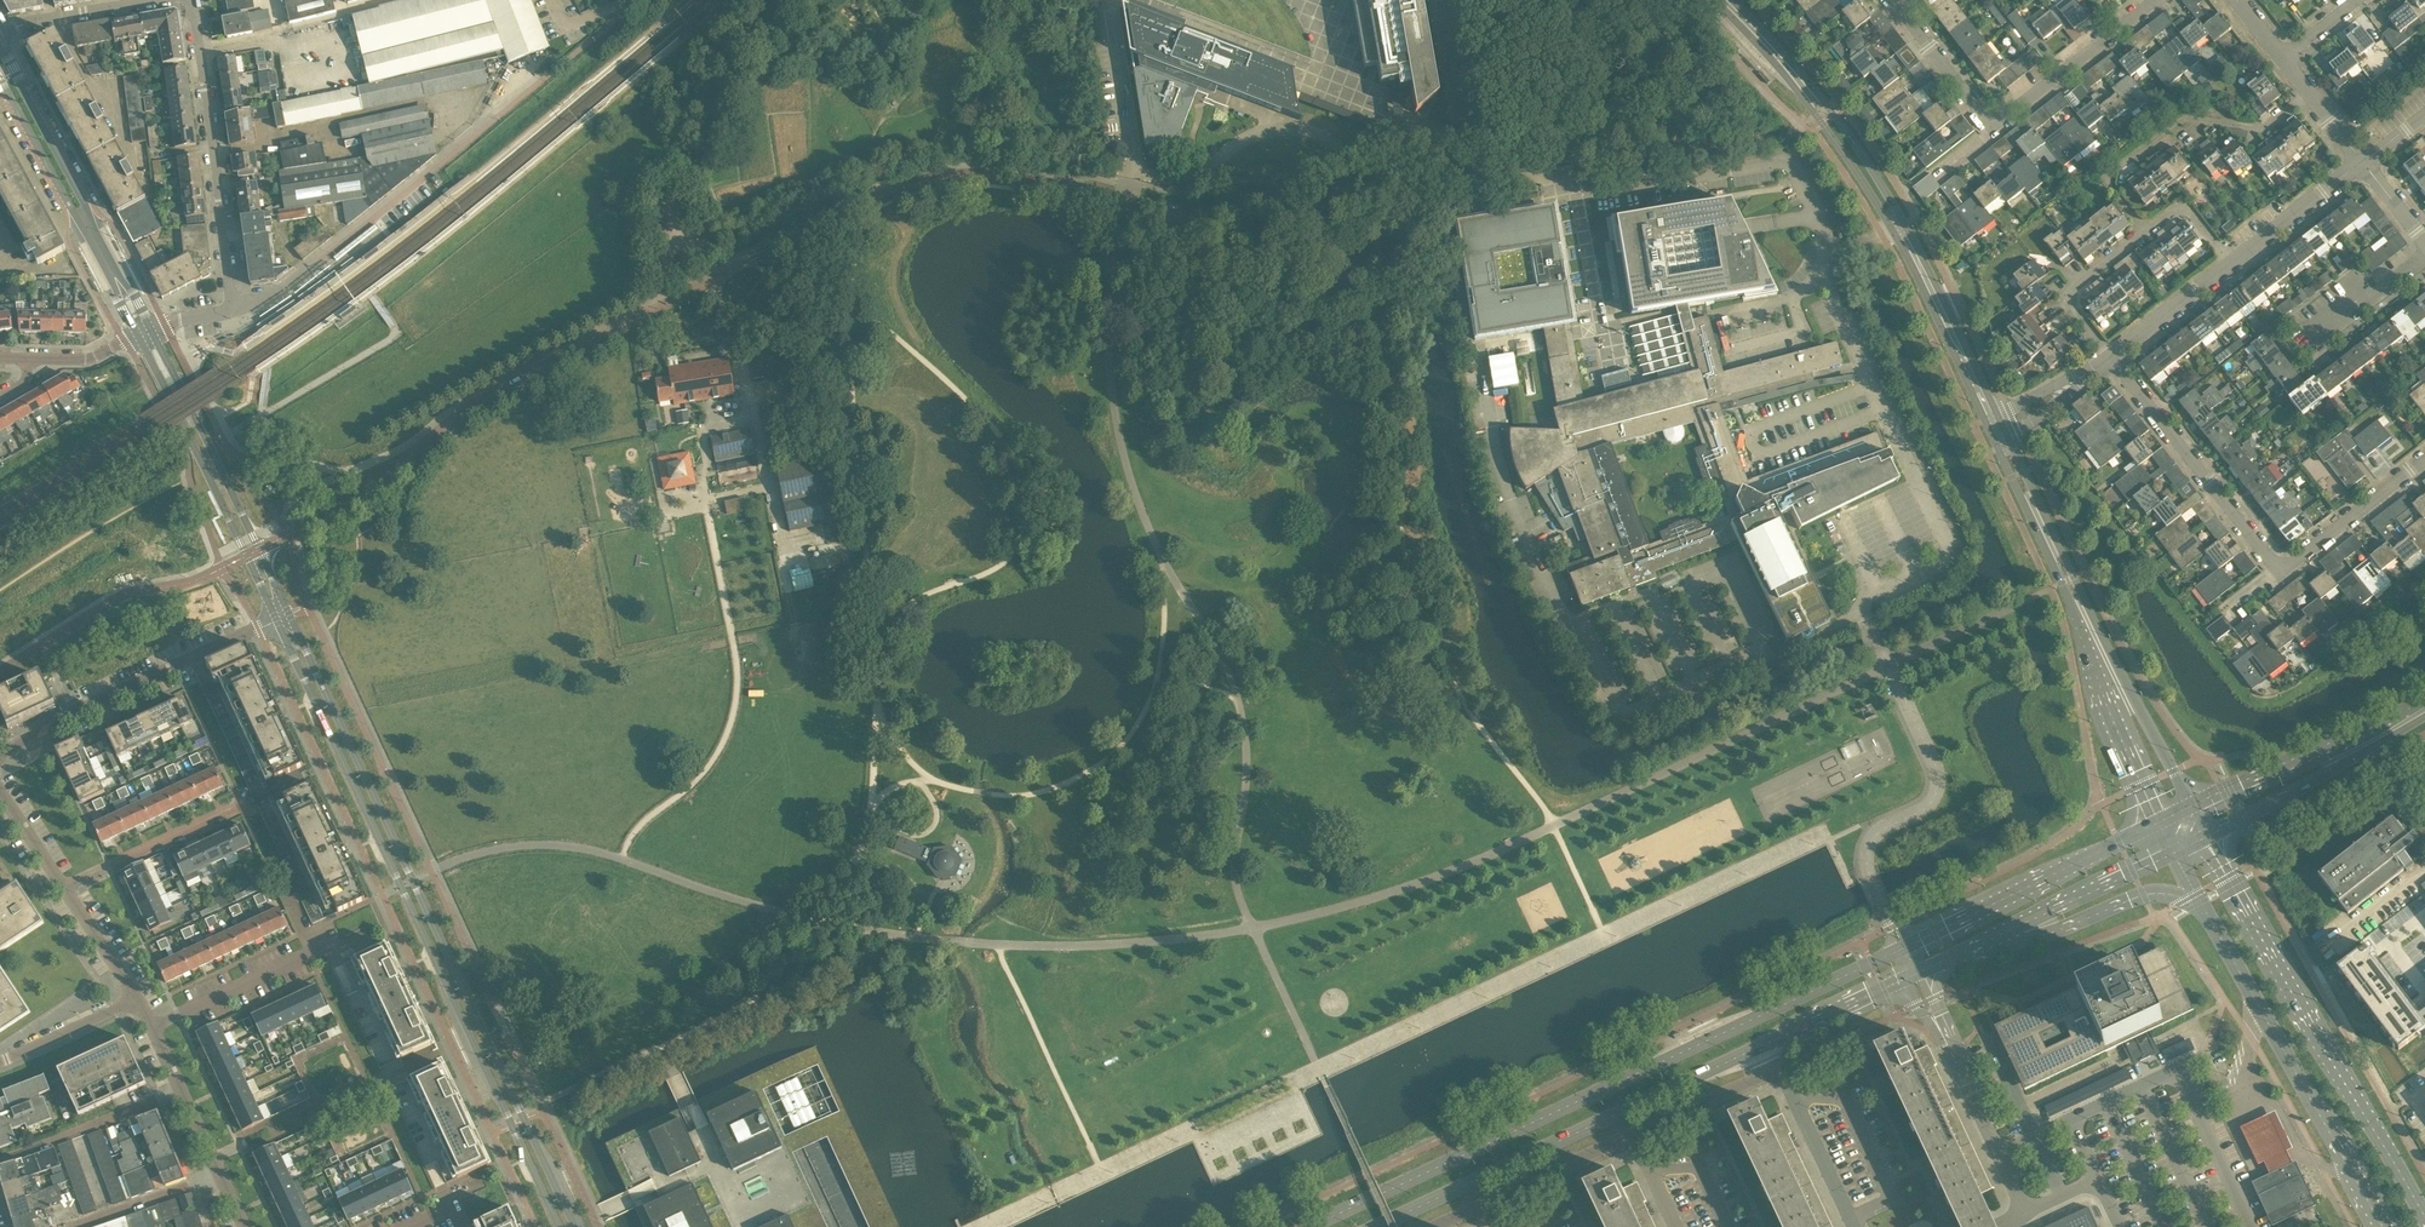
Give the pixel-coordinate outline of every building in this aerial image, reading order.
[(10,14),(44,9),(42,0),(3,0),(10,14)] [(229,17),(238,16),(238,15),(237,12),(254,8),(253,0),(226,0),(229,17)] [(290,23),(335,12),(332,0),(284,0),(290,23)] [(532,0),(404,0),(379,7),(379,8),(352,15),(361,50),(534,6),(532,0)] [(1364,67),(1377,65),(1380,82),(1389,81),(1397,133),(1294,93),(1295,99),(1422,147),(1458,223),(1464,222),(1452,199),(1441,175),(1425,143),(1403,135),(1394,80),(1397,79),(1399,88),(1410,86),(1415,113),(1437,94),(1421,0),(1352,0),(1364,67)] [(1806,13),(1823,0),(1796,0),(1806,13)] [(1842,12),(1844,10),(1837,0),(1823,0),(1806,13),(1820,30),(1842,12)] [(1857,1),(1857,0),(1855,2),(1845,10),(1844,10),(1842,12),(1856,29),(1858,27),(1858,28),(1869,19),(1871,18),(1880,10),(1873,2),(1872,3),(1869,0),(1858,0),(1857,1)] [(1929,8),(1940,0),(1923,0),(1929,8)] [(1957,6),(1952,0),(1940,0),(1929,8),(1939,21),(1957,6)] [(2423,7),(2424,5),(2424,0),(2408,0),(2405,3),(2406,5),(2417,19),(2418,18),(2422,23),(2424,21),(2424,9),(2423,7)] [(2050,12),(2063,28),(2069,24),(2074,30),(2089,19),(2075,1),(2064,9),(2060,4),(2050,12)] [(2197,5),(2193,8),(2189,2),(2185,5),(2189,11),(2197,21),(2197,20),(2209,35),(2209,36),(2214,42),(2232,29),(2220,14),(2210,22),(2197,5)] [(2000,13),(1994,5),(1989,9),(1995,17),(2000,13)] [(2388,30),(2397,42),(2400,45),(2409,38),(2403,30),(2417,19),(2406,5),(2388,19),(2393,26),(2388,30)] [(550,47),(548,42),(534,6),(361,50),(369,84),(369,85),(483,61),(505,56),(508,63),(550,47)] [(1967,19),(1957,6),(1939,21),(1948,33),(1967,19)] [(1177,141),(1197,90),(1200,82),(1298,120),(1295,99),(1294,93),(1290,72),(1123,7),(1145,146),(1177,141)] [(145,38),(144,35),(158,33),(159,39),(159,40),(182,37),(178,13),(175,10),(140,16),(144,38),(145,38)] [(1894,28),(1880,10),(1871,18),(1869,19),(1882,37),(1894,28)] [(238,16),(229,17),(229,18),(223,19),(227,38),(252,32),(272,27),(269,11),(247,15),(246,13),(238,15),(238,16)] [(2056,33),(2063,28),(2050,12),(2036,23),(2032,18),(2023,25),(2032,38),(2038,34),(2044,40),(2055,32),(2056,33)] [(2007,22),(2000,13),(1995,17),(2002,26),(2007,22)] [(138,39),(144,38),(140,16),(125,19),(131,56),(132,56),(140,54),(138,39)] [(2192,49),(2209,36),(2209,35),(2197,20),(2197,21),(2189,27),(2181,18),(2172,25),(2180,35),(2181,34),(2192,49)] [(132,56),(131,56),(125,19),(111,21),(116,51),(123,49),(125,57),(127,67),(134,66),(132,56)] [(1959,46),(1977,32),(1967,19),(1948,33),(1959,46)] [(2165,30),(2156,19),(2146,26),(2155,38),(2165,30)] [(108,22),(96,24),(100,43),(105,42),(107,52),(113,51),(108,22)] [(95,44),(100,43),(96,24),(86,25),(91,55),(97,54),(95,44)] [(85,56),(91,55),(86,25),(74,28),(77,47),(84,46),(85,56)] [(2347,51),(2358,65),(2368,58),(2364,53),(2375,44),(2361,26),(2346,38),(2351,44),(2346,49),(2347,50),(2347,51)] [(1872,45),(1858,28),(1858,27),(1856,29),(1833,47),(1846,65),(1851,61),(1866,49),(1872,45)] [(2019,38),(2013,30),(2008,34),(2014,42),(2019,38)] [(27,46),(117,213),(146,198),(134,177),(74,66),(67,52),(55,31),(27,46)] [(2147,61),(2138,51),(2149,43),(2140,31),(2123,44),(2128,50),(2117,59),(2120,62),(2119,62),(2129,75),(2130,75),(2131,77),(2148,64),(2146,62),(2147,61)] [(1986,44),(1977,32),(1959,46),(1968,58),(1986,44)] [(2201,60),(2192,49),(2181,34),(2180,35),(2164,48),(2183,73),(2201,60)] [(1901,49),(1907,45),(1899,35),(1888,44),(1892,49),(1898,45),(1901,49)] [(185,60),(182,37),(159,40),(160,45),(163,64),(185,60)] [(2019,38),(2014,42),(2021,51),(2026,47),(2019,38)] [(160,45),(159,40),(159,39),(147,41),(149,50),(153,50),(153,46),(160,45)] [(1977,70),(1996,56),(1986,44),(1968,58),(1977,70)] [(1851,61),(1864,78),(1879,67),(1879,66),(1885,62),(1872,45),(1866,49),(1851,61)] [(1898,45),(1892,49),(1896,54),(1901,49),(1898,45)] [(2166,87),(2183,73),(2164,48),(2147,61),(2146,62),(2148,64),(2166,87)] [(2032,49),(2026,53),(2036,66),(2042,61),(2032,49)] [(2358,65),(2347,51),(2329,65),(2334,72),(2328,76),(2338,88),(2348,81),(2344,76),(2358,65)] [(2030,70),(2036,66),(2026,53),(2021,58),(2030,70)] [(2408,68),(2415,62),(2408,54),(2401,60),(2408,68)] [(220,75),(238,72),(235,56),(218,59),(220,75)] [(2006,69),(1996,56),(1977,70),(1988,84),(1997,76),(2003,71),(2006,69)] [(2021,58),(2015,62),(2024,75),(2030,70),(2021,58)] [(2114,70),(2105,59),(2095,66),(2104,78),(2114,70)] [(357,86),(357,87),(362,110),(487,84),(487,83),(483,61),(369,85),(369,84),(357,86)] [(1871,73),(1884,90),(1895,82),(1898,79),(1899,79),(1885,61),(1885,62),(1879,66),(1879,67),(1871,73)] [(2019,79),(2024,75),(2015,62),(2009,67),(2019,79)] [(101,64),(93,65),(95,75),(102,74),(101,64)] [(91,76),(95,75),(93,65),(86,66),(91,76)] [(137,68),(138,75),(153,73),(152,66),(149,66),(142,67),(137,68)] [(2219,71),(2215,66),(2211,69),(2215,74),(2219,71)] [(167,86),(188,83),(186,67),(165,70),(167,86)] [(2009,67),(2006,69),(2003,71),(2013,84),(2019,79),(2009,67)] [(1767,79),(1758,69),(1756,71),(1765,81),(1767,79)] [(1922,88),(1934,80),(1926,69),(1915,78),(1922,88)] [(270,86),(277,85),(275,71),(267,72),(268,80),(259,82),(260,87),(270,86)] [(2007,88),(2013,84),(2003,71),(1997,76),(2007,88)] [(2208,71),(2198,79),(2202,85),(2212,76),(2208,71)] [(220,75),(223,93),(240,90),(238,72),(220,75)] [(2077,80),(2082,85),(2087,82),(2091,88),(2096,84),(2087,72),(2077,80)] [(139,82),(138,75),(123,77),(124,83),(139,82)] [(2136,84),(2131,77),(2130,75),(2129,75),(2112,88),(2116,94),(2117,94),(2128,109),(2131,114),(2149,100),(2136,84)] [(2257,79),(2247,86),(2268,113),(2275,107),(2271,103),(2280,96),(2265,76),(2258,81),(2257,79)] [(2372,83),(2379,90),(2384,86),(2378,78),(2372,83)] [(1912,96),(1899,79),(1898,79),(1895,82),(1884,90),(1873,99),(1886,116),(1912,96)] [(1839,87),(1844,93),(1851,88),(1846,81),(1839,87)] [(139,82),(124,83),(125,90),(140,88),(139,82)] [(2117,118),(2128,109),(2117,94),(2116,94),(2107,101),(2101,93),(2098,96),(2091,88),(2087,82),(2082,85),(2086,91),(2094,101),(2106,116),(2111,123),(2115,128),(2121,123),(2117,118)] [(190,98),(188,83),(167,86),(169,101),(190,98)] [(2203,88),(2207,94),(2212,90),(2208,84),(2203,88)] [(2094,101),(2086,91),(2082,85),(2064,98),(2077,114),(2089,129),(2106,116),(2094,101)] [(357,87),(272,104),(249,109),(250,119),(275,116),(277,128),(341,115),(341,114),(362,110),(357,87)] [(1942,101),(1947,97),(1939,87),(1928,96),(1932,101),(1938,97),(1942,101)] [(140,88),(125,90),(126,97),(141,95),(140,88)] [(1912,96),(1886,116),(1900,134),(1923,116),(1925,114),(1925,113),(1935,105),(1938,103),(1938,104),(1942,101),(1938,97),(1932,101),(1928,96),(1922,88),(1912,96)] [(243,108),(240,90),(223,93),(226,110),(243,108)] [(141,95),(126,97),(127,103),(141,101),(141,95)] [(151,96),(144,97),(145,104),(152,103),(151,96)] [(190,98),(169,101),(171,116),(192,114),(190,98)] [(2062,110),(2053,99),(2043,107),(2052,118),(2062,110)] [(141,101),(127,103),(128,110),(142,108),(141,101)] [(1861,102),(1855,107),(1858,111),(1864,106),(1861,102)] [(1939,131),(1949,122),(1960,114),(1955,107),(1946,114),(1938,104),(1938,103),(1935,105),(1925,113),(1925,114),(1923,116),(1936,132),(1936,133),(1938,131),(1939,131)] [(342,139),(362,135),(427,120),(424,105),(340,123),(340,126),(339,126),(342,139)] [(142,108),(128,110),(128,116),(143,114),(142,108)] [(226,114),(228,129),(251,126),(250,119),(249,109),(226,114)] [(2027,120),(2031,125),(2035,122),(2039,128),(2045,123),(2037,112),(2027,120)] [(129,123),(144,121),(143,114),(128,116),(129,123)] [(194,129),(192,114),(171,116),(173,132),(194,129)] [(1974,131),(1960,114),(1949,122),(1958,134),(1947,142),(1939,131),(1938,131),(1936,133),(1936,132),(1913,150),(1921,161),(1918,163),(1924,170),(1926,168),(1974,131)] [(2089,129),(2077,114),(2077,115),(2061,128),(2081,154),(2098,140),(2089,129)] [(2281,133),(2283,135),(2297,152),(2298,152),(2304,147),(2305,150),(2314,143),(2294,116),(2287,121),(2290,126),(2281,133)] [(365,156),(366,157),(374,167),(436,153),(428,120),(427,120),(362,135),(367,156),(365,156)] [(144,121),(129,123),(130,129),(145,127),(144,121)] [(2031,125),(2031,126),(2035,131),(2039,128),(2035,122),(2031,125)] [(148,127),(149,135),(156,134),(155,126),(148,127)] [(251,126),(228,129),(231,145),(254,141),(251,126)] [(2043,142),(2035,131),(2031,126),(2022,133),(2017,127),(2009,134),(2026,155),(2027,155),(2029,157),(2034,153),(2039,160),(2044,156),(2051,166),(2058,161),(2045,144),(2043,142)] [(145,127),(130,129),(131,136),(146,134),(145,127)] [(65,250),(66,250),(0,128),(0,215),(16,245),(28,238),(32,247),(26,251),(30,257),(36,254),(41,263),(65,250)] [(2080,154),(2081,154),(2061,128),(2043,142),(2045,144),(2058,161),(2063,167),(2080,154)] [(194,129),(173,132),(175,148),(196,145),(194,129)] [(2121,135),(2126,142),(2132,137),(2126,131),(2121,135)] [(146,134),(131,136),(132,143),(147,141),(146,134)] [(158,146),(156,134),(149,135),(150,147),(158,146)] [(2299,154),(2298,152),(2297,152),(2283,135),(2275,141),(2271,137),(2265,142),(2286,168),(2294,161),(2293,159),(2299,154)] [(315,145),(315,144),(313,136),(309,136),(280,143),(282,152),(315,145)] [(2229,166),(2229,167),(2235,174),(2241,169),(2243,171),(2252,164),(2232,138),(2225,143),(2228,147),(2219,153),(2229,166)] [(1991,147),(2000,158),(2010,150),(2001,139),(1991,147)] [(2220,173),(2229,167),(2229,166),(2219,153),(2209,139),(2199,146),(2203,151),(2196,156),(2212,176),(2218,171),(2220,173)] [(2277,175),(2286,168),(2265,142),(2258,147),(2262,151),(2253,158),(2268,178),(2275,173),(2277,175)] [(280,152),(284,169),(284,170),(326,163),(325,157),(322,143),(315,144),(315,145),(282,152),(280,152)] [(2156,155),(2176,181),(2185,174),(2183,172),(2190,167),(2174,147),(2165,154),(2162,150),(2156,155)] [(436,153),(374,167),(392,190),(436,155),(436,154),(436,153)] [(1984,153),(1975,161),(1978,166),(1983,162),(1988,168),(1993,164),(1984,153)] [(256,169),(254,154),(233,157),(235,172),(238,172),(238,176),(252,174),(254,174),(254,169),(256,169)] [(180,172),(200,170),(198,155),(178,158),(180,172)] [(2028,157),(2029,157),(2027,155),(2026,155),(2009,169),(2013,174),(2025,189),(2029,194),(2046,180),(2028,157)] [(2168,188),(2176,181),(2156,155),(2149,160),(2153,164),(2144,171),(2159,191),(2166,186),(2168,188)] [(2424,167),(2424,163),(2418,155),(2404,166),(2412,177),(2424,167)] [(392,190),(374,167),(366,157),(358,158),(326,163),(284,170),(278,170),(279,177),(281,186),(280,186),(284,208),(284,210),(314,205),(314,206),(342,202),(345,201),(353,200),(362,199),(369,208),(392,190)] [(154,177),(162,176),(160,160),(152,161),(154,177)] [(1983,162),(1978,166),(1983,172),(1988,168),(1983,162)] [(2424,184),(2424,167),(2412,177),(2420,188),(2424,184)] [(202,184),(200,170),(180,172),(181,178),(176,179),(177,188),(202,184)] [(2153,196),(2159,191),(2144,171),(2136,177),(2132,173),(2125,178),(2146,205),(2155,198),(2153,196)] [(1940,187),(1941,187),(1931,174),(1913,187),(1923,201),(1940,187)] [(2008,203),(2025,189),(2013,174),(1996,188),(2002,196),(2008,203)] [(432,179),(437,186),(442,182),(437,175),(432,179)] [(1950,179),(1945,183),(1954,195),(1955,194),(1959,191),(1950,179)] [(1985,210),(1986,209),(2002,196),(1996,188),(1991,181),(1974,195),(1985,210)] [(237,185),(239,201),(259,199),(256,183),(237,185)] [(1994,220),(1986,209),(1985,210),(1974,195),(1963,204),(1955,194),(1954,195),(1945,183),(1941,187),(1940,187),(1957,209),(1978,233),(1994,220)] [(203,199),(202,184),(177,188),(178,196),(183,195),(184,202),(203,199)] [(2059,194),(2065,189),(2061,184),(2055,189),(2059,194)] [(2345,197),(2349,202),(2341,208),(2353,224),(2366,214),(2364,212),(2360,206),(2354,199),(2355,198),(2351,192),(2345,197)] [(2289,201),(2285,196),(2280,200),(2284,205),(2289,201)] [(2376,203),(2371,197),(2360,206),(2364,212),(2376,203)] [(117,213),(125,228),(153,213),(146,198),(117,213)] [(203,199),(184,202),(187,224),(206,222),(205,215),(205,214),(203,199)] [(261,213),(259,199),(239,201),(241,216),(261,213)] [(362,199),(353,200),(363,212),(369,208),(362,199)] [(358,217),(363,212),(353,200),(345,201),(358,217)] [(1485,214),(1481,216),(1479,220),(1464,222),(1458,223),(1455,224),(1474,339),(1542,327),(1557,410),(1553,412),(1559,431),(1508,428),(1510,449),(1513,465),(1518,477),(1525,489),(1534,484),(1563,531),(1571,528),(1576,542),(1584,539),(1592,555),(1565,565),(1580,607),(1656,578),(1654,572),(1729,544),(1729,542),(1736,540),(1787,641),(1829,621),(1778,516),(1789,510),(1799,529),(1894,482),(1886,463),(1891,459),(1888,453),(1886,452),(1884,453),(1876,433),(1747,480),(1720,410),(1718,404),(1813,379),(1812,372),(1843,364),(1836,341),(1722,371),(1708,315),(1691,319),(1687,304),(1742,294),(1743,298),(1775,293),(1757,253),(1754,254),(1728,200),(1643,215),(1642,211),(1611,216),(1617,254),(1620,253),(1624,276),(1630,313),(1674,306),(1688,363),(1656,371),(1657,378),(1645,382),(1646,386),(1633,390),(1626,369),(1601,375),(1605,397),(1585,402),(1570,323),(1573,323),(1552,208),(1503,215),(1501,213),(1494,212),(1489,212),(1485,214)] [(345,222),(347,225),(348,225),(358,217),(345,201),(342,202),(345,222)] [(2364,212),(2366,214),(2369,218),(2380,209),(2376,203),(2364,212)] [(315,216),(314,206),(314,205),(284,210),(278,211),(279,214),(280,221),(315,216)] [(2097,214),(2118,241),(2124,236),(2121,232),(2129,225),(2114,205),(2107,210),(2105,208),(2097,214)] [(2340,234),(2353,224),(2341,208),(2332,215),(2329,210),(2324,213),(2340,234)] [(1960,248),(1978,233),(1957,209),(1940,222),(1960,248)] [(2369,218),(2374,224),(2385,215),(2380,209),(2369,218)] [(267,233),(266,228),(272,228),(272,222),(271,223),(271,218),(271,216),(279,214),(278,211),(273,212),(264,213),(261,214),(261,213),(241,216),(244,236),(267,233)] [(162,228),(153,213),(125,228),(133,243),(162,228)] [(2328,244),(2340,234),(2324,213),(2320,217),(2324,221),(2315,228),(2328,244)] [(2111,246),(2118,241),(2097,214),(2088,221),(2090,224),(2084,229),(2099,248),(2107,242),(2111,246)] [(2390,221),(2385,215),(2374,224),(2378,230),(2390,221)] [(2174,221),(2165,228),(2186,254),(2195,247),(2193,245),(2199,240),(2184,220),(2177,225),(2174,221)] [(2378,230),(2383,236),(2394,227),(2390,221),(2378,230)] [(149,238),(135,245),(150,275),(151,276),(150,276),(153,282),(154,282),(163,299),(210,275),(209,274),(210,274),(208,269),(210,268),(209,259),(210,259),(207,224),(181,227),(183,255),(169,262),(162,250),(156,253),(149,238)] [(323,226),(317,230),(326,242),(332,237),(323,226)] [(2399,233),(2394,227),(2383,236),(2387,242),(2392,238),(2399,233)] [(2177,261),(2186,254),(2165,228),(2156,235),(2160,239),(2153,244),(2169,264),(2175,259),(2177,261)] [(2307,234),(2303,229),(2299,233),(2315,254),(2328,244),(2315,228),(2307,234)] [(2091,255),(2099,248),(2084,229),(2077,234),(2075,231),(2067,238),(2077,251),(2087,265),(2094,260),(2091,255)] [(317,230),(311,235),(320,246),(326,242),(317,230)] [(2076,251),(2077,251),(2067,238),(2061,231),(2055,236),(2053,233),(2044,240),(2064,267),(2074,260),(2070,256),(2076,251)] [(267,234),(267,233),(244,236),(251,285),(274,282),(274,279),(278,279),(289,270),(287,267),(285,256),(271,258),(268,234),(267,234)] [(2315,254),(2299,233),(2295,236),(2298,241),(2290,248),(2302,263),(2315,254)] [(2399,233),(2392,238),(2401,249),(2407,244),(2399,233)] [(311,235),(306,240),(315,251),(320,246),(311,235)] [(2387,242),(2386,243),(2395,254),(2401,249),(2392,238),(2387,242)] [(306,240),(300,244),(309,256),(315,251),(306,240)] [(2213,251),(2207,242),(2200,247),(2207,256),(2213,251)] [(2389,259),(2395,254),(2386,243),(2380,247),(2389,259)] [(294,249),(302,260),(303,260),(309,256),(300,244),(294,249)] [(2163,268),(2169,264),(2153,244),(2145,250),(2141,245),(2128,256),(2138,268),(2144,263),(2155,278),(2165,270),(2163,268)] [(2365,259),(2368,257),(2373,253),(2369,247),(2361,253),(2365,259)] [(2383,263),(2389,259),(2380,247),(2374,252),(2383,263)] [(2302,263),(2290,248),(2282,254),(2278,249),(2274,252),(2290,273),(2302,263)] [(2273,261),(2265,267),(2277,283),(2290,273),(2274,252),(2269,256),(2273,261)] [(2377,268),(2383,263),(2374,252),(2373,253),(2368,257),(2377,268)] [(2132,273),(2138,268),(2128,256),(2113,268),(2117,272),(2110,277),(2126,297),(2133,292),(2135,294),(2144,287),(2132,273)] [(2350,263),(2345,256),(2341,259),(2346,266),(2350,263)] [(2371,273),(2377,268),(2368,257),(2365,259),(2363,261),(2371,273)] [(2018,285),(2024,292),(2024,293),(2036,284),(2050,272),(2045,265),(2041,269),(2034,260),(2014,276),(2019,283),(2018,285)] [(2342,272),(2347,268),(2342,262),(2337,265),(2342,272)] [(2265,293),(2277,283),(2265,267),(2257,274),(2253,269),(2248,272),(2265,293)] [(2248,272),(2244,275),(2248,280),(2240,287),(2252,303),(2265,293),(2248,272)] [(2120,302),(2126,297),(2110,277),(2105,281),(2101,277),(2092,284),(2113,311),(2122,304),(2120,302)] [(2324,277),(2317,283),(2321,288),(2328,282),(2324,277)] [(2314,293),(2321,288),(2317,283),(2310,288),(2314,293)] [(2042,292),(2036,284),(2024,293),(2024,292),(2015,299),(2021,306),(2019,308),(2025,315),(2025,316),(2028,314),(2052,295),(2047,288),(2042,292)] [(2105,318),(2113,311),(2092,284),(2083,291),(2087,295),(2081,300),(2096,320),(2103,315),(2105,318)] [(2416,301),(2424,313),(2424,286),(2420,290),(2424,295),(2416,301)] [(2228,288),(2223,292),(2239,313),(2242,316),(2246,317),(2255,310),(2255,307),(2252,303),(2240,287),(2232,293),(2228,288)] [(92,300),(90,295),(88,295),(87,292),(82,295),(87,303),(92,300)] [(2239,313),(2223,292),(2219,295),(2223,300),(2214,306),(2227,322),(2239,313)] [(2299,296),(2291,302),(2296,308),(2303,302),(2299,296)] [(2289,299),(2277,308),(2284,317),(2295,308),(2289,299)] [(2424,319),(2424,313),(2416,301),(2408,307),(2404,302),(2399,306),(2415,327),(2424,319)] [(12,328),(11,316),(18,315),(16,303),(8,304),(9,312),(3,313),(3,308),(0,308),(0,330),(12,328)] [(25,303),(16,303),(18,315),(19,331),(32,331),(32,312),(31,312),(31,307),(25,307),(25,303)] [(32,312),(32,331),(43,331),(43,304),(37,304),(37,312),(32,312)] [(43,304),(43,331),(54,331),(54,313),(52,313),(53,307),(50,307),(50,304),(43,304)] [(54,313),(54,331),(64,331),(64,324),(64,304),(59,304),(59,313),(54,313)] [(64,324),(64,331),(76,331),(76,313),(75,313),(69,313),(69,304),(64,304),(64,324)] [(76,313),(76,331),(86,332),(86,313),(86,304),(76,304),(75,313),(76,313)] [(2202,308),(2198,311),(2214,332),(2227,322),(2214,306),(2206,313),(2202,308)] [(2403,336),(2415,327),(2399,306),(2395,309),(2399,314),(2390,320),(2403,336)] [(2214,332),(2198,311),(2194,314),(2198,320),(2189,326),(2201,342),(2214,332)] [(2018,346),(2044,325),(2039,318),(2035,322),(2028,314),(2025,316),(2025,315),(2008,329),(2014,336),(2012,338),(2018,346)] [(2275,315),(2268,321),(2271,326),(2279,320),(2275,315)] [(2390,346),(2403,336),(2390,320),(2382,327),(2378,322),(2374,325),(2390,346)] [(2258,324),(2252,328),(2257,334),(2263,330),(2258,324)] [(2051,343),(2045,335),(2049,332),(2044,325),(2018,346),(2024,354),(2026,352),(2032,360),(2041,352),(2051,343)] [(2377,356),(2390,346),(2374,325),(2369,329),(2373,334),(2365,340),(2377,356)] [(2177,327),(2173,331),(2189,352),(2201,342),(2189,326),(2181,332),(2177,327)] [(2176,362),(2189,352),(2173,331),(2169,334),(2173,339),(2164,346),(2176,362)] [(2055,340),(2059,337),(2056,332),(2051,335),(2055,340)] [(2250,346),(2255,352),(2252,354),(2247,358),(2249,359),(2245,363),(2249,368),(2260,359),(2276,347),(2266,333),(2250,346)] [(2240,340),(2244,345),(2251,339),(2247,334),(2240,340)] [(2041,352),(2046,359),(2044,361),(2051,369),(2077,348),(2072,341),(2067,345),(2060,336),(2059,337),(2055,340),(2051,343),(2041,352)] [(2237,350),(2244,345),(2240,340),(2233,345),(2237,350)] [(2365,366),(2377,356),(2365,340),(2357,346),(2353,341),(2349,345),(2365,366)] [(2352,375),(2365,366),(2349,345),(2344,348),(2348,353),(2340,359),(2352,375)] [(2163,371),(2176,362),(2164,346),(2156,352),(2152,347),(2147,351),(2163,371)] [(2276,347),(2260,359),(2249,368),(2253,373),(2257,370),(2258,372),(2263,368),(2261,366),(2264,364),(2270,372),(2286,360),(2276,347)] [(2232,354),(2227,348),(2214,358),(2219,364),(2232,354)] [(759,350),(753,351),(749,351),(749,352),(753,379),(764,378),(759,350)] [(2151,381),(2163,371),(2147,351),(2143,354),(2147,359),(2138,366),(2151,381)] [(1493,388),(1517,384),(1512,353),(1488,357),(1493,388)] [(728,358),(698,362),(704,400),(715,398),(734,395),(732,386),(728,358)] [(2340,385),(2352,375),(2340,359),(2332,366),(2328,361),(2323,364),(2340,385)] [(2269,393),(2273,390),(2296,372),(2286,360),(2270,372),(2276,379),(2273,382),(2271,380),(2267,383),(2268,385),(2264,388),(2269,393)] [(673,404),(699,400),(704,400),(698,362),(668,367),(669,377),(655,379),(658,402),(673,400),(673,404)] [(2414,362),(2408,368),(2411,373),(2418,367),(2414,362)] [(2327,395),(2340,385),(2323,364),(2319,368),(2323,373),(2314,379),(2327,395)] [(2296,372),(2273,390),(2278,397),(2282,394),(2281,392),(2284,390),(2290,397),(2305,385),(2296,372)] [(65,373),(54,380),(69,406),(74,403),(71,398),(69,399),(66,394),(74,389),(80,386),(74,375),(68,379),(65,373)] [(2190,379),(2193,384),(2201,378),(2197,373),(2190,379)] [(2187,389),(2193,384),(2190,379),(2183,384),(2187,389)] [(2327,395),(2314,379),(2305,385),(2290,397),(2289,398),(2302,416),(2328,396),(2327,395)] [(44,386),(52,401),(53,402),(58,399),(61,404),(62,404),(65,408),(69,406),(54,380),(44,386)] [(2409,396),(2424,416),(2424,383),(2409,396)] [(2109,406),(2122,396),(2114,385),(2101,396),(2109,406)] [(2179,394),(2173,385),(2166,390),(2169,394),(2164,398),(2167,403),(2179,394)] [(2217,393),(2219,392),(2213,385),(2202,393),(2204,395),(2201,398),(2195,390),(2179,402),(2189,415),(2217,393)] [(44,386),(34,392),(48,417),(52,415),(50,410),(51,409),(48,404),(52,401),(44,386)] [(34,392),(23,398),(31,413),(37,410),(40,416),(41,415),(43,420),(48,417),(34,392)] [(2217,393),(2189,415),(2199,428),(2214,415),(2209,408),(2212,406),(2214,408),(2223,400),(2217,393)] [(2072,407),(2085,424),(2100,412),(2087,395),(2072,407)] [(23,398),(12,404),(27,429),(31,427),(29,423),(30,422),(27,416),(31,413),(23,398)] [(2240,407),(2245,403),(2242,398),(2237,402),(2240,407)] [(2357,408),(2361,413),(2368,407),(2364,402),(2357,408)] [(2116,412),(2120,417),(2126,413),(2130,418),(2135,413),(2128,403),(2116,412)] [(12,404),(2,410),(10,425),(16,422),(19,428),(20,427),(22,432),(27,429),(12,404)] [(75,416),(69,406),(65,408),(71,419),(75,416)] [(2266,413),(2261,406),(2255,410),(2261,417),(2266,413)] [(0,411),(0,431),(6,441),(10,448),(14,445),(8,434),(14,431),(10,425),(2,410),(0,411)] [(676,413),(678,424),(688,423),(686,411),(676,413)] [(2101,413),(2100,412),(2085,424),(2086,424),(2075,433),(2088,450),(2113,430),(2100,413),(2101,413)] [(2253,412),(2248,416),(2251,421),(2256,417),(2253,412)] [(2126,413),(2120,417),(2124,422),(2130,418),(2126,413)] [(2354,418),(2351,414),(2345,418),(2349,422),(2354,418)] [(2209,440),(2232,422),(2227,415),(2219,421),(2214,415),(2199,428),(2209,440)] [(763,420),(769,451),(778,450),(772,419),(763,420)] [(2346,429),(2341,433),(2353,448),(2357,445),(2366,456),(2391,437),(2377,420),(2354,439),(2346,429)] [(2149,430),(2142,421),(2130,430),(2134,435),(2140,430),(2143,435),(2149,430)] [(2219,453),(2234,441),(2229,434),(2232,432),(2233,433),(2238,430),(2232,422),(2209,440),(2219,453)] [(39,440),(38,439),(31,427),(27,429),(34,442),(39,440)] [(710,437),(715,461),(756,453),(751,429),(710,437)] [(2102,467),(2125,449),(2127,447),(2113,430),(2088,450),(2102,467)] [(2139,437),(2140,438),(2143,435),(2140,430),(2134,435),(2137,439),(2139,437)] [(2365,476),(2347,453),(2353,448),(2341,433),(2335,438),(2316,453),(2324,463),(2326,462),(2348,489),(2365,476)] [(2139,437),(2137,439),(2127,447),(2125,449),(2127,451),(2122,455),(2130,464),(2124,469),(2128,474),(2138,466),(2140,464),(2140,465),(2151,456),(2153,455),(2153,454),(2140,438),(2139,437)] [(2234,441),(2219,453),(2229,466),(2252,448),(2247,441),(2242,445),(2244,446),(2240,449),(2234,441)] [(2274,445),(2278,450),(2283,447),(2278,441),(2274,445)] [(2252,448),(2229,466),(2239,479),(2254,467),(2249,459),(2252,457),(2253,459),(2258,455),(2252,448)] [(695,484),(692,466),(689,452),(658,458),(664,490),(695,484)] [(2160,468),(2165,474),(2176,465),(2167,454),(2156,463),(2160,468)] [(831,493),(823,457),(775,467),(788,528),(822,520),(817,497),(831,493)] [(2140,464),(2138,466),(2128,474),(2115,484),(2128,502),(2133,498),(2148,486),(2154,482),(2140,465),(2140,464)] [(2277,470),(2279,469),(2276,464),(2274,466),(2272,464),(2267,468),(2272,474),(2277,470)] [(2254,467),(2239,479),(2249,492),(2272,474),(2267,468),(2267,467),(2262,470),(2264,472),(2260,474),(2254,467)] [(2283,477),(2277,470),(2272,474),(2278,481),(2283,477)] [(2189,482),(2182,473),(2171,482),(2174,486),(2180,482),(2183,486),(2189,482)] [(2272,474),(2249,492),(2259,504),(2274,492),(2269,485),(2272,482),(2273,484),(2278,481),(2272,474)] [(2168,498),(2161,503),(2153,510),(2166,527),(2181,515),(2181,516),(2202,499),(2197,492),(2189,482),(2183,486),(2178,491),(2184,499),(2186,497),(2187,499),(2176,509),(2168,498)] [(2174,486),(2178,491),(2183,486),(2180,482),(2174,486)] [(2153,510),(2161,503),(2148,486),(2133,498),(2147,515),(2153,510)] [(2274,492),(2259,504),(2269,517),(2292,499),(2287,492),(2282,496),(2283,498),(2280,500),(2274,492)] [(2412,505),(2422,517),(2424,519),(2424,520),(2424,494),(2412,505)] [(2295,496),(2292,499),(2296,505),(2300,502),(2295,496)] [(727,514),(746,510),(744,498),(725,502),(727,514)] [(2292,499),(2269,517),(2279,530),(2294,518),(2289,511),(2292,508),(2293,510),(2298,507),(2296,505),(2292,499)] [(2424,519),(2422,517),(2413,524),(2409,510),(2406,512),(2397,501),(2387,509),(2388,509),(2396,520),(2405,530),(2409,536),(2421,551),(2420,551),(2424,556),(2424,555),(2424,520),(2424,519)] [(2197,515),(2204,525),(2216,516),(2208,507),(2197,515)] [(2388,509),(2383,513),(2391,524),(2396,520),(2388,509)] [(2386,528),(2389,525),(2381,514),(2370,522),(2375,528),(2379,524),(2384,530),(2386,528)] [(2181,516),(2181,515),(2166,527),(2155,536),(2169,553),(2194,533),(2181,516)] [(2294,518),(2279,530),(2289,543),(2304,532),(2305,533),(2313,527),(2306,518),(2302,521),(2303,523),(2300,526),(2294,518)] [(2230,534),(2222,524),(2210,533),(2214,538),(2220,533),(2224,538),(2230,534)] [(2394,538),(2386,528),(2384,530),(2379,524),(2375,528),(2387,543),(2394,538)] [(2182,570),(2205,553),(2205,552),(2207,551),(2207,550),(2194,533),(2169,553),(2182,570)] [(2220,540),(2220,541),(2224,538),(2220,533),(2214,538),(2217,542),(2220,540)] [(2403,564),(2420,551),(2421,551),(2409,536),(2392,549),(2392,550),(2399,558),(2398,558),(2403,564)] [(2220,540),(2217,542),(2207,550),(2207,551),(2205,552),(2205,553),(2218,569),(2220,568),(2221,568),(2233,558),(2243,551),(2238,544),(2228,551),(2220,541),(2220,540)] [(2346,541),(2336,548),(2345,560),(2355,552),(2346,541)] [(2382,571),(2398,558),(2399,558),(2392,550),(2392,549),(2387,543),(2370,556),(2374,561),(2382,571)] [(814,556),(817,579),(844,576),(842,553),(814,556)] [(2331,570),(2337,566),(2328,555),(2319,562),(2323,568),(2327,565),(2331,570)] [(2381,571),(2382,571),(2374,561),(2370,556),(2369,556),(2370,557),(2353,570),(2373,596),(2390,582),(2381,571)] [(2245,577),(2256,568),(2249,558),(2237,567),(2245,577)] [(2338,565),(2337,566),(2331,570),(2327,565),(2323,568),(2326,571),(2331,577),(2341,569),(2338,565)] [(2234,585),(2221,568),(2220,568),(2218,569),(2195,587),(2209,605),(2234,585)] [(2355,609),(2373,596),(2353,570),(2336,584),(2335,584),(2338,587),(2355,609)] [(2319,597),(2321,599),(2338,587),(2335,584),(2336,584),(2331,577),(2326,571),(2309,584),(2309,585),(2310,587),(2319,597)] [(2293,600),(2310,587),(2309,585),(2309,584),(2302,575),(2285,588),(2293,600)] [(2286,606),(2277,594),(2267,602),(2272,608),(2276,605),(2280,610),(2286,606)] [(2321,599),(2319,597),(2302,611),(2306,616),(2306,617),(2317,631),(2321,636),(2339,623),(2321,599)] [(2276,605),(2272,608),(2276,614),(2280,610),(2276,605)] [(2287,663),(2278,651),(2267,636),(2251,615),(2250,615),(2252,617),(2245,623),(2243,621),(2233,629),(2242,640),(2251,633),(2259,644),(2250,651),(2270,676),(2287,663)] [(2227,634),(2222,627),(2228,622),(2223,616),(2205,629),(2216,643),(2227,634)] [(2300,645),(2317,631),(2306,617),(2289,629),(2289,630),(2295,638),(2300,645)] [(2278,651),(2295,638),(2289,630),(2289,629),(2284,623),(2267,636),(2278,651)] [(226,674),(275,779),(305,765),(249,644),(206,664),(213,680),(226,674)] [(2253,690),(2270,676),(2250,651),(2232,664),(2253,690)] [(50,710),(56,708),(48,692),(41,676),(0,695),(0,712),(8,730),(50,710)] [(182,699),(171,704),(182,727),(192,722),(182,699)] [(171,704),(161,709),(171,732),(182,727),(171,704)] [(161,709),(150,714),(160,737),(171,732),(161,709)] [(150,714),(139,719),(150,742),(160,737),(150,714)] [(139,719),(129,724),(139,747),(150,742),(139,719)] [(129,724),(118,729),(128,752),(139,747),(129,724)] [(128,752),(118,729),(107,734),(118,757),(128,752)] [(79,738),(57,749),(62,760),(84,749),(79,738)] [(67,770),(89,760),(84,749),(62,760),(67,770)] [(198,753),(193,755),(198,764),(202,762),(198,753)] [(193,755),(189,757),(193,766),(198,764),(193,755)] [(72,781),(94,771),(89,760),(67,770),(72,781)] [(174,764),(169,766),(174,775),(178,773),(174,764)] [(169,766),(165,768),(169,777),(174,775),(169,766)] [(202,773),(211,792),(223,786),(215,767),(202,773)] [(99,781),(94,771),(72,781),(76,791),(99,781)] [(199,797),(211,792),(202,773),(190,779),(199,797)] [(150,775),(145,777),(149,787),(154,784),(150,775)] [(145,777),(141,780),(145,789),(149,787),(145,777)] [(199,797),(190,779),(178,784),(186,803),(199,797)] [(76,791),(82,802),(104,792),(99,781),(76,791)] [(313,782),(284,796),(283,796),(337,913),(367,899),(313,782)] [(174,809),(186,803),(178,784),(166,790),(174,809)] [(125,787),(121,789),(125,798),(130,796),(125,787)] [(121,789),(116,791),(121,800),(125,798),(121,789)] [(174,809),(166,790),(154,796),(162,814),(174,809)] [(150,820),(162,814),(154,796),(141,801),(150,820)] [(101,798),(97,800),(101,809),(105,807),(101,798)] [(97,800),(92,802),(97,811),(101,809),(97,800)] [(141,801),(129,807),(138,825),(150,820),(141,801)] [(138,825),(129,807),(117,812),(126,831),(138,825)] [(105,818),(114,837),(126,831),(117,812),(105,818)] [(101,842),(114,837),(105,818),(93,824),(101,842)] [(2403,852),(2412,845),(2407,838),(2392,818),(2318,875),(2348,914),(2404,870),(2406,872),(2414,866),(2403,852)] [(227,831),(237,852),(250,846),(240,824),(227,831)] [(223,858),(237,852),(227,831),(213,837),(223,858)] [(962,860),(951,846),(934,848),(933,850),(916,844),(899,836),(894,849),(927,863),(927,865),(937,879),(942,878),(943,880),(950,879),(950,877),(955,877),(962,860)] [(210,864),(223,858),(213,837),(200,843),(210,864)] [(197,871),(210,864),(200,843),(187,849),(197,871)] [(183,877),(197,871),(187,849),(173,855),(183,877)] [(122,871),(127,884),(149,874),(143,861),(122,871)] [(154,886),(149,874),(127,884),(133,896),(154,886)] [(1,949),(0,950),(1,950),(26,934),(23,929),(31,924),(34,928),(43,923),(21,891),(21,892),(18,894),(12,886),(0,894),(0,948),(1,949)] [(133,896),(138,907),(160,897),(154,886),(133,896)] [(262,893),(258,895),(262,904),(267,902),(262,893)] [(258,906),(262,904),(258,895),(254,897),(258,906)] [(165,909),(160,897),(138,907),(144,919),(165,909)] [(238,904),(234,906),(238,915),(242,913),(238,904)] [(234,906),(229,908),(233,917),(238,915),(234,906)] [(279,907),(267,913),(275,932),(288,926),(279,907)] [(165,909),(144,919),(150,932),(171,922),(165,909)] [(2405,909),(2385,921),(2393,934),(2413,922),(2405,909)] [(267,913),(254,918),(263,937),(275,932),(267,913)] [(210,917),(205,919),(209,928),(214,926),(210,917)] [(251,943),(263,937),(254,918),(242,924),(251,943)] [(242,924),(230,930),(239,948),(251,943),(242,924)] [(2374,943),(2389,933),(2384,925),(2369,935),(2374,943)] [(190,927),(185,929),(189,938),(194,936),(190,927)] [(185,929),(181,931),(185,940),(189,938),(185,929)] [(230,930),(218,935),(227,954),(239,948),(230,930)] [(215,960),(227,954),(218,935),(206,941),(215,960)] [(166,938),(161,940),(166,949),(170,947),(166,938)] [(161,940),(157,942),(161,951),(166,949),(161,940)] [(206,941),(194,947),(202,965),(215,960),(206,941)] [(390,945),(389,942),(354,958),(401,1058),(401,1059),(435,1043),(427,1026),(416,1002),(408,983),(396,959),(390,945)] [(190,971),(202,965),(194,947),(182,952),(190,971)] [(1994,1027),(1995,1028),(2025,1090),(2122,1044),(2150,1031),(2194,1011),(2164,947),(2139,958),(2079,987),(1994,1027)] [(2336,973),(2399,1052),(2423,1033),(2424,1033),(2424,1032),(2424,1010),(2422,1012),(2421,1010),(2417,1013),(2374,959),(2373,959),(2366,950),(2336,973)] [(182,952),(170,958),(178,976),(190,971),(182,952)] [(166,982),(178,976),(170,958),(157,964),(166,982)] [(26,1014),(25,1013),(24,1014),(19,1007),(24,1004),(7,978),(6,979),(7,980),(3,982),(0,977),(0,1031),(26,1014)] [(303,991),(313,1012),(325,1006),(315,985),(303,991)] [(300,1018),(313,1012),(303,991),(290,997),(300,1018)] [(300,1018),(290,997),(277,1003),(287,1024),(300,1018)] [(274,1030),(287,1024),(277,1003),(264,1009),(274,1030)] [(274,1030),(264,1009),(252,1015),(262,1036),(274,1030)] [(202,1045),(223,1035),(218,1022),(196,1032),(202,1045)] [(2150,1031),(2122,1044),(2130,1060),(2158,1047),(2150,1031)] [(1980,1194),(1923,1071),(1930,1068),(1921,1049),(1913,1052),(1905,1034),(1876,1048),(1960,1226),(1996,1226),(1989,1213),(1980,1194)] [(202,1045),(208,1057),(229,1047),(223,1035),(202,1045)] [(147,1083),(125,1037),(58,1068),(65,1084),(67,1087),(71,1096),(79,1114),(147,1083)] [(229,1047),(208,1057),(213,1069),(235,1059),(229,1047)] [(219,1081),(241,1071),(235,1059),(213,1069),(219,1081)] [(412,1077),(410,1078),(410,1079),(411,1081),(456,1177),(456,1178),(491,1163),(483,1145),(472,1121),(463,1103),(452,1079),(445,1063),(444,1062),(412,1077)] [(71,1096),(67,1087),(65,1088),(64,1085),(65,1084),(58,1068),(3,1090),(5,1097),(0,1099),(0,1098),(0,1148),(17,1142),(12,1130),(25,1124),(27,1129),(52,1119),(46,1103),(50,1101),(51,1103),(71,1096)] [(225,1094),(246,1084),(241,1071),(219,1081),(225,1094)] [(677,1110),(605,1144),(626,1188),(649,1177),(653,1187),(659,1200),(637,1210),(644,1226),(827,1226),(755,1074),(699,1100),(710,1123),(688,1133),(677,1110)] [(225,1094),(231,1106),(252,1096),(246,1084),(225,1094)] [(236,1118),(258,1108),(252,1096),(231,1106),(236,1118)] [(1789,1134),(1785,1136),(1776,1117),(1769,1120),(1768,1121),(1760,1103),(1761,1103),(1760,1102),(1757,1104),(1733,1115),(1731,1117),(1741,1138),(1783,1226),(1833,1226),(1796,1149),(1789,1134)] [(258,1108),(236,1118),(242,1130),(264,1120),(258,1108)] [(164,1125),(158,1110),(127,1121),(131,1129),(117,1135),(113,1126),(106,1129),(112,1146),(164,1125)] [(2291,1147),(2273,1110),(2240,1126),(2257,1164),(2263,1161),(2268,1172),(2291,1161),(2285,1150),(2291,1147)] [(170,1140),(164,1125),(112,1146),(114,1152),(122,1149),(123,1152),(115,1155),(117,1161),(150,1148),(170,1140)] [(88,1135),(91,1142),(104,1136),(101,1130),(88,1135)] [(106,1143),(104,1136),(91,1142),(93,1148),(106,1143)] [(74,1147),(72,1141),(72,1140),(58,1145),(61,1152),(74,1147)] [(156,1162),(176,1154),(170,1140),(150,1148),(117,1161),(123,1175),(156,1161),(156,1162)] [(108,1149),(106,1143),(93,1148),(95,1154),(108,1149)] [(253,1154),(259,1166),(280,1156),(274,1144),(253,1154)] [(61,1165),(54,1147),(16,1161),(15,1161),(0,1165),(0,1179),(1,1184),(34,1174),(51,1168),(61,1165)] [(61,1152),(63,1158),(76,1153),(74,1147),(61,1152)] [(110,1155),(108,1149),(95,1154),(97,1160),(110,1155)] [(63,1158),(65,1164),(78,1159),(76,1153),(63,1158)] [(186,1179),(176,1154),(156,1162),(156,1161),(123,1175),(131,1198),(186,1179)] [(113,1162),(110,1155),(97,1160),(100,1167),(113,1162)] [(280,1156),(259,1166),(265,1178),(286,1168),(280,1156)] [(65,1164),(68,1170),(81,1166),(78,1159),(65,1164)] [(115,1168),(113,1162),(100,1167),(102,1173),(115,1168)] [(57,1185),(66,1182),(66,1181),(67,1181),(61,1165),(51,1168),(54,1177),(51,1178),(53,1186),(57,1185)] [(68,1170),(70,1177),(83,1172),(81,1166),(68,1170)] [(2256,1184),(2274,1222),(2312,1204),(2294,1166),(2256,1184)] [(117,1174),(115,1168),(102,1173),(104,1179),(117,1174)] [(265,1178),(270,1190),(292,1180),(286,1168),(265,1178)] [(389,1175),(399,1197),(412,1191),(402,1169),(389,1175)] [(1644,1202),(1640,1204),(1631,1185),(1623,1189),(1615,1171),(1586,1185),(1606,1226),(1656,1226),(1654,1223),(1651,1216),(1644,1202)] [(83,1172),(70,1177),(72,1183),(85,1178),(83,1172)] [(21,1197),(40,1191),(34,1174),(1,1184),(7,1201),(21,1197)] [(120,1181),(117,1174),(104,1179),(107,1185),(120,1181)] [(399,1197),(389,1175),(376,1181),(386,1203),(399,1197)] [(85,1178),(72,1183),(75,1189),(88,1185),(85,1178)] [(276,1203),(297,1193),(292,1180),(270,1190),(276,1203)] [(122,1187),(120,1181),(107,1185),(109,1192),(122,1187)] [(376,1181),(364,1187),(374,1209),(386,1203),(376,1181)] [(44,1209),(73,1199),(70,1192),(61,1195),(57,1185),(53,1186),(40,1191),(21,1197),(7,1201),(12,1219),(44,1209)] [(88,1185),(75,1189),(77,1196),(90,1191),(88,1185)] [(124,1193),(122,1187),(109,1192),(111,1198),(124,1193)] [(351,1193),(361,1214),(374,1209),(364,1187),(351,1193)] [(77,1196),(79,1202),(92,1197),(90,1191),(77,1196)] [(127,1200),(124,1193),(111,1198),(113,1204),(127,1200)] [(191,1193),(179,1198),(183,1210),(196,1205),(191,1193)] [(276,1203),(282,1215),(303,1205),(297,1193),(276,1203)] [(361,1214),(351,1193),(338,1199),(348,1220),(361,1214)] [(92,1197),(79,1202),(82,1208),(95,1204),(92,1197)] [(181,1213),(176,1198),(158,1204),(164,1221),(166,1226),(184,1226),(181,1213)] [(73,1199),(44,1209),(12,1219),(14,1226),(49,1226),(79,1216),(73,1199)] [(84,1215),(97,1210),(95,1204),(82,1208),(84,1215)] [(164,1221),(158,1204),(141,1210),(147,1226),(166,1226),(164,1221)] [(309,1217),(303,1205),(282,1215),(287,1226),(288,1226),(309,1217)] [(2087,1206),(2044,1226),(2097,1226),(2087,1206)] [(196,1208),(181,1213),(184,1226),(203,1226),(196,1208)] [(508,1208),(481,1220),(484,1226),(517,1226),(508,1208)] [(141,1210),(124,1216),(128,1226),(147,1226),(141,1210)] [(124,1216),(107,1222),(108,1226),(128,1226),(124,1216)] [(309,1217),(288,1226),(313,1226),(309,1217)]
